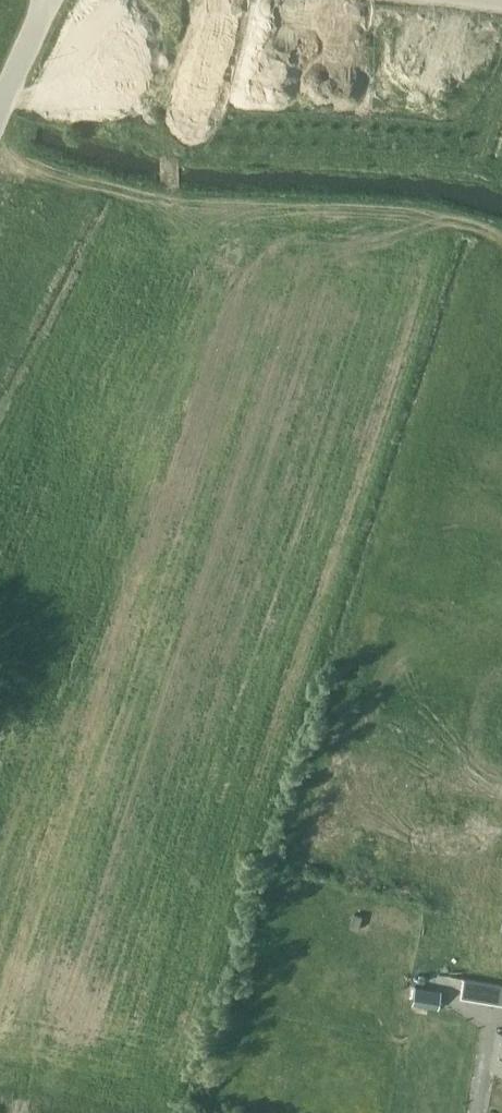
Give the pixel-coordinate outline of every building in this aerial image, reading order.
[(463,977),(460,995),(473,998),(476,979),(463,977)] [(415,986),(412,1004),(437,1008),(441,991),(415,986)]
